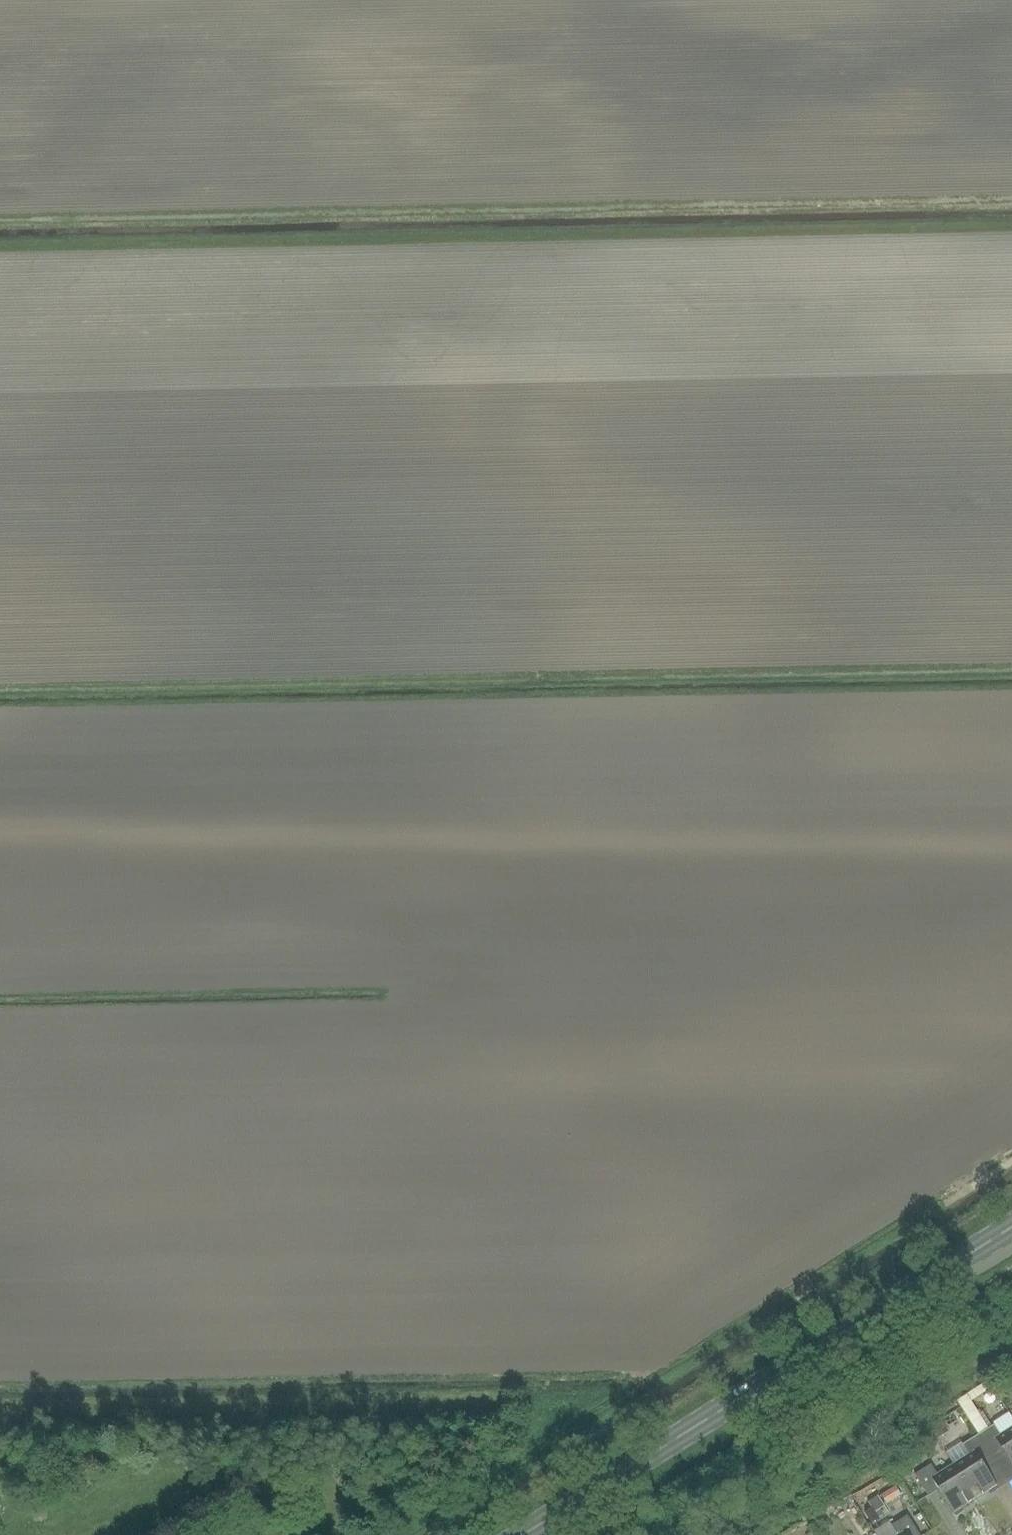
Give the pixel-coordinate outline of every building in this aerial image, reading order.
[(967,1395),(957,1401),(979,1436),(980,1435),(989,1429),(972,1402),(967,1395)] [(946,1429),(941,1421),(931,1428),(936,1436),(946,1429)] [(1003,1435),(996,1425),(989,1429),(980,1435),(994,1457),(1004,1450),(1011,1463),(1011,1430),(1003,1435)] [(983,1463),(994,1457),(980,1435),(979,1436),(964,1445),(971,1456),(955,1465),(976,1499),(997,1486),(983,1463)] [(976,1499),(955,1465),(940,1475),(933,1465),(916,1475),(930,1497),(941,1490),(955,1512),(976,1499)] [(901,1496),(896,1487),(882,1496),(887,1505),(901,1496)] [(879,1519),(872,1509),(865,1513),(872,1523),(879,1519)] [(910,1516),(893,1526),(899,1534),(922,1534),(910,1516)]
